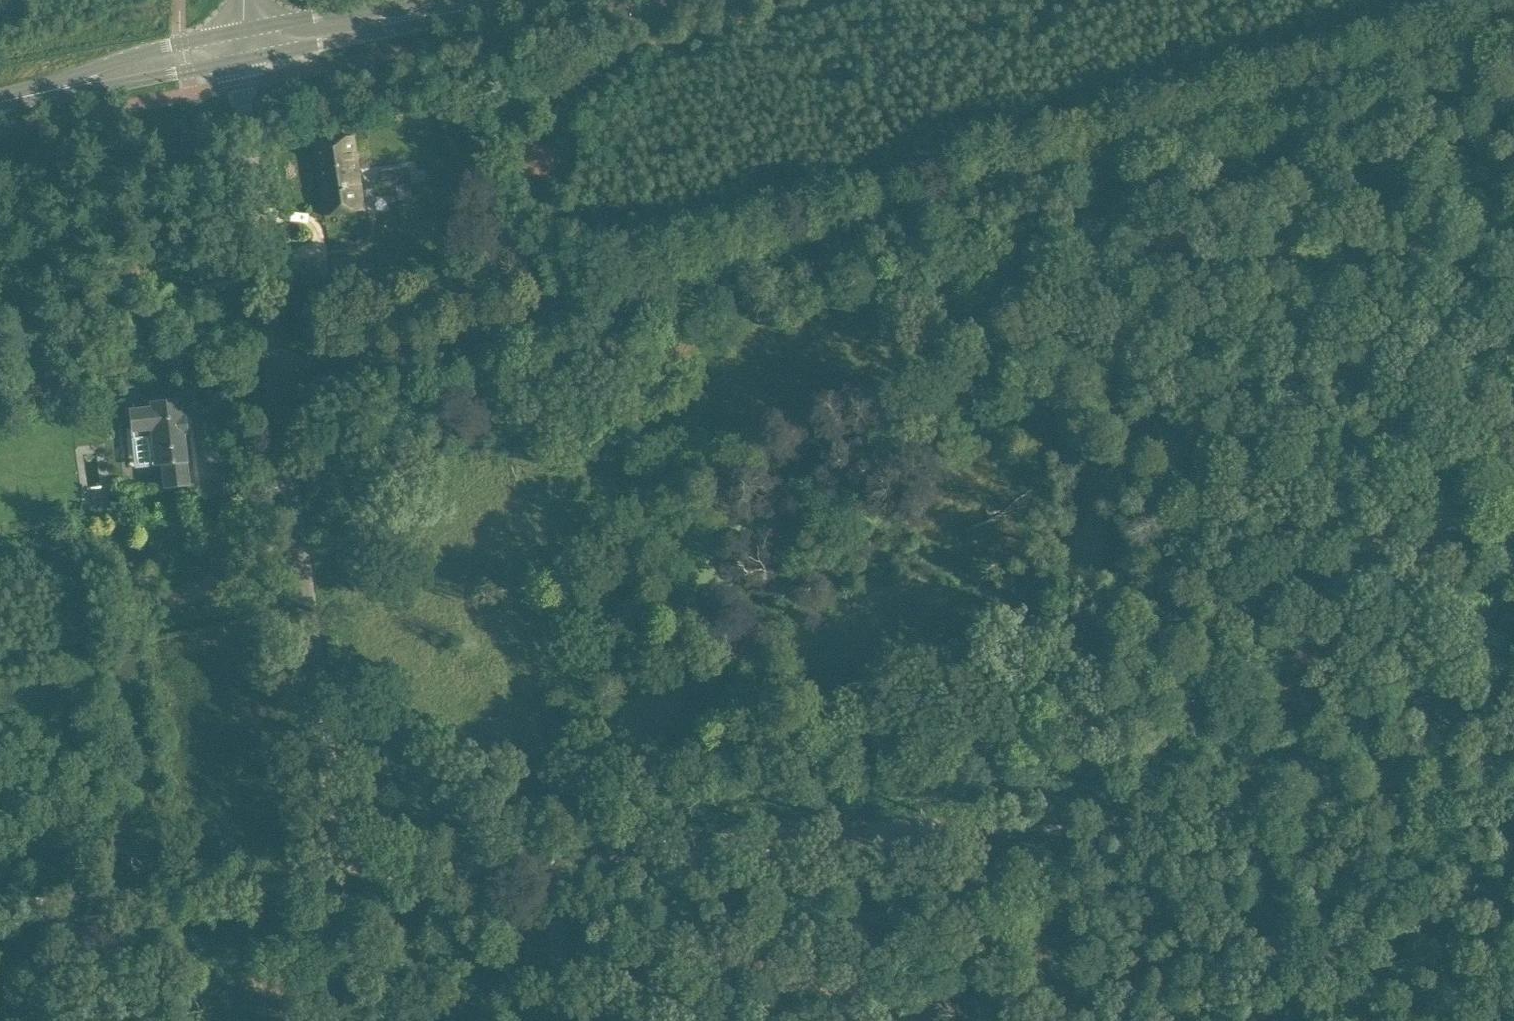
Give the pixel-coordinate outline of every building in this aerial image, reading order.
[(315,142),(325,216),(365,211),(354,136),(315,142)] [(409,170),(382,173),(384,188),(411,185),(409,170)] [(355,257),(331,260),(334,278),(358,275),(355,257)] [(26,400),(45,400),(45,390),(26,391),(26,400)] [(151,409),(129,411),(131,431),(148,429),(152,465),(161,464),(164,487),(187,485),(184,462),(185,462),(181,433),(185,432),(183,417),(180,418),(178,400),(150,404),(151,409)] [(236,484),(195,487),(197,512),(239,509),(236,484)]
